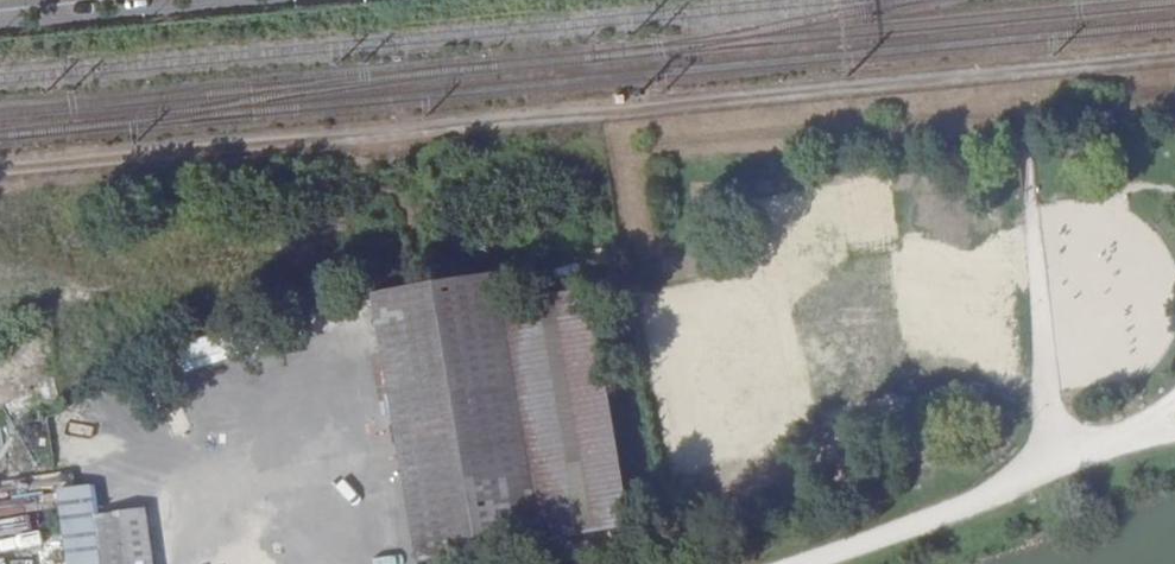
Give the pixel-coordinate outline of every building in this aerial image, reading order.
[(502,286),(381,303),(388,346),(425,563),(445,563),(634,532),(594,290),(505,303),(504,296),(502,286)] [(38,517),(0,442),(0,536),(38,517)] [(57,490),(67,563),(105,563),(99,514),(95,486),(57,490)] [(361,534),(360,502),(346,503),(347,535),(361,534)] [(99,514),(105,563),(154,563),(146,508),(99,514)]
